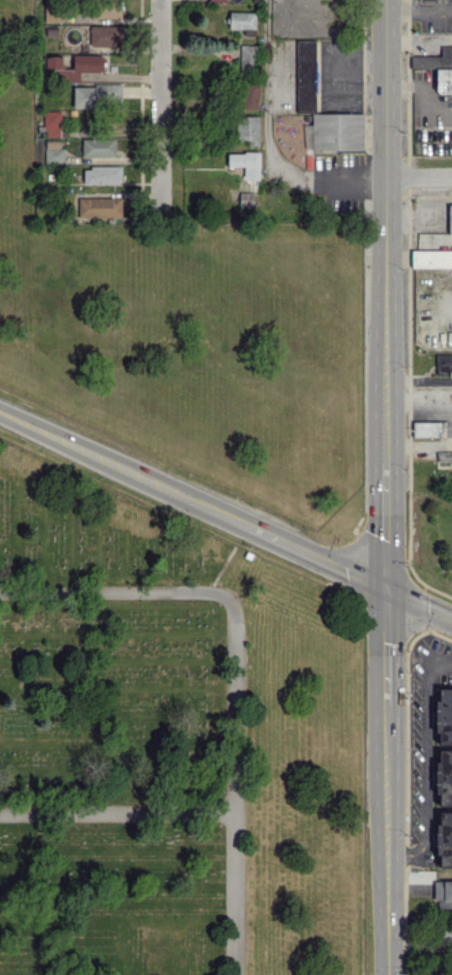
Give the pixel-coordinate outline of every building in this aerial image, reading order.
[(120,0),(91,0),(92,19),(120,18),(120,0)] [(243,29),(243,35),(255,36),(255,12),(229,11),(228,28),(243,29)] [(121,25),(89,25),(90,45),(121,45),(121,25)] [(297,113),(316,112),(314,40),(296,40),(297,113)] [(239,70),(256,70),(256,45),(239,45),(239,70)] [(435,93),(451,93),(451,46),(440,46),(440,56),(413,55),(413,68),(436,68),(435,93)] [(103,55),(72,55),(72,69),(62,69),(62,56),(44,56),(44,72),(59,72),(58,82),(79,82),(79,72),(103,72),(103,55)] [(258,110),(259,82),(238,82),(237,109),(258,110)] [(122,84),(72,85),(73,108),(94,107),(94,102),(122,101),(122,84)] [(61,110),(43,110),(43,136),(66,137),(67,125),(61,125),(61,110)] [(311,113),(311,150),(363,150),(363,113),(311,113)] [(259,116),(237,116),(237,139),(248,139),(248,145),(259,146),(259,116)] [(114,138),(82,139),(82,157),(115,156),(114,138)] [(62,140),(44,141),(44,164),(63,164),(62,140)] [(259,153),(227,152),(227,166),(243,166),(243,179),(259,179),(259,153)] [(121,167),(83,166),(83,183),(120,184),(121,167)] [(78,217),(121,217),(121,198),(78,197),(78,217)] [(410,250),(410,268),(451,268),(451,250),(410,250)] [(439,436),(439,421),(413,422),(413,437),(439,436)] [(437,451),(437,461),(451,461),(451,451),(437,451)] [(439,688),(438,700),(434,700),(434,732),(439,732),(438,743),(451,744),(451,688),(439,688)] [(438,750),(438,761),(436,761),(436,804),(451,804),(451,750),(438,750)] [(438,812),(438,823),(435,823),(435,854),(439,854),(439,866),(451,865),(451,812),(438,812)] [(434,881),(434,911),(451,911),(451,880),(434,881)] [(437,926),(434,945),(451,948),(451,928),(437,926)]
